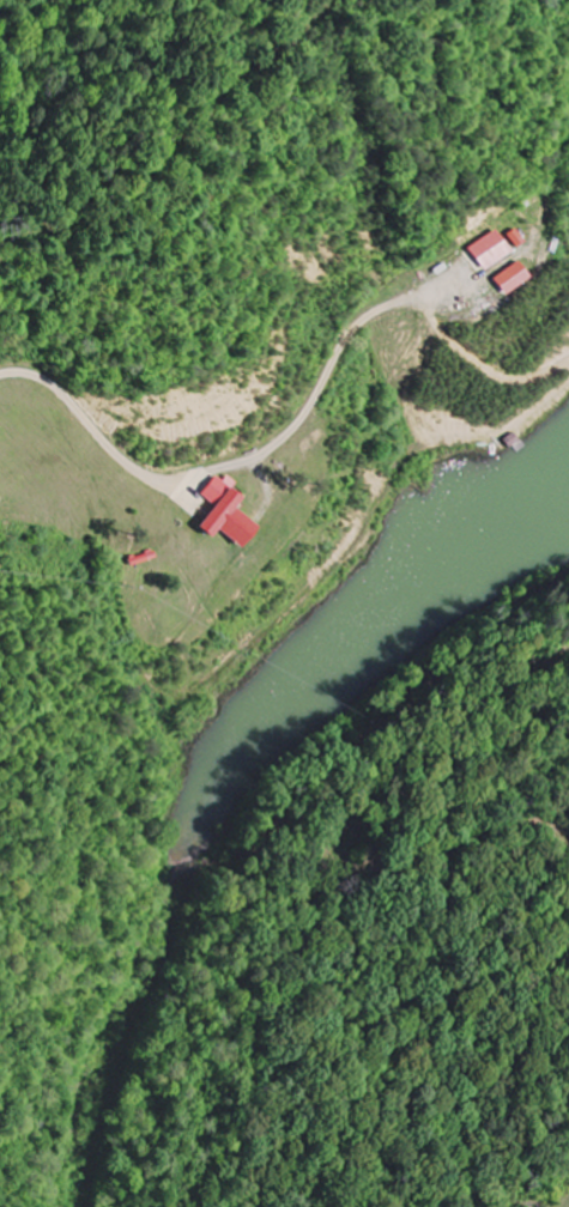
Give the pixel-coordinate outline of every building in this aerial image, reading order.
[(507,235),(502,228),(474,245),(489,269),(532,242),(522,226),(507,235)] [(498,274),(507,292),(535,278),(527,260),(498,274)] [(248,549),(265,527),(241,509),(252,495),(222,472),(206,494),(220,505),(203,528),(216,537),(222,530),(248,549)]
